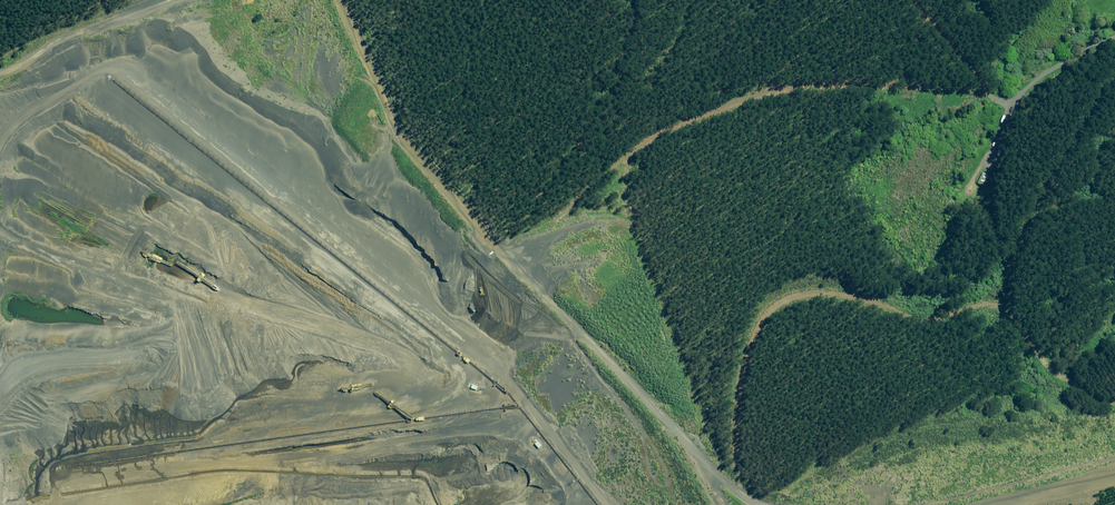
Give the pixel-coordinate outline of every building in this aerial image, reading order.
[(981,169),(976,180),(983,183),(988,172),(981,169)] [(969,207),(974,199),(967,196),(963,203),(969,207)]
